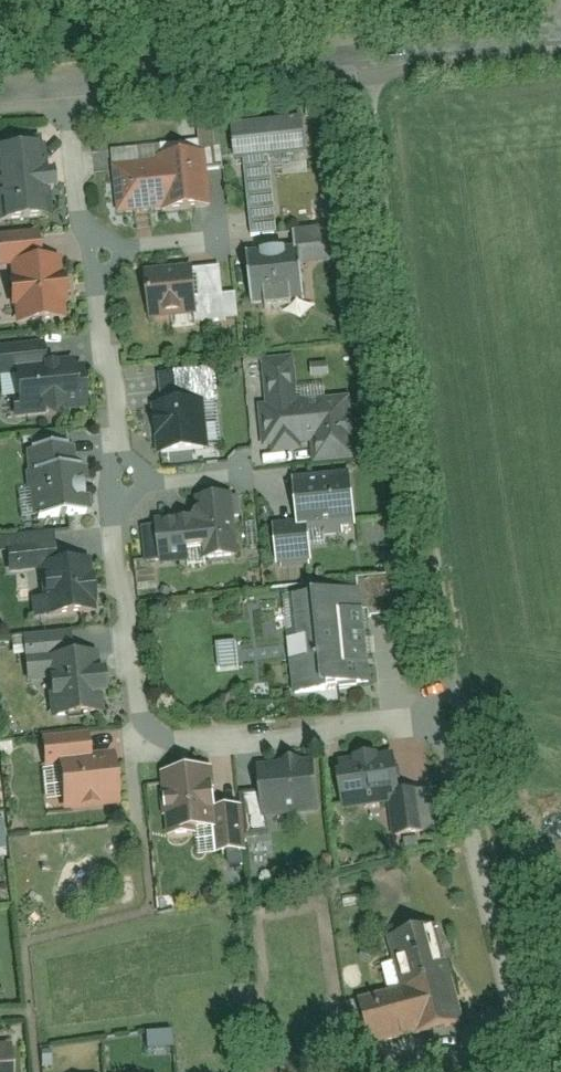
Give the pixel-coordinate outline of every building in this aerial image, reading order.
[(308,119),(238,126),(241,159),(250,158),(274,156),(311,153),(308,119)] [(228,165),(225,133),(209,134),(210,150),(212,166),(228,165)] [(0,148),(0,176),(2,189),(5,221),(55,215),(52,190),(59,189),(56,165),(49,166),(46,142),(0,148)] [(210,150),(116,159),(121,211),(215,203),(212,166),(210,150)] [(274,156),(250,158),(257,233),(281,231),(274,156)] [(339,258),(336,225),(302,228),(303,245),(305,261),(339,258)] [(42,230),(0,235),(4,264),(16,263),(45,260),(42,230)] [(303,245),(254,250),(259,303),(308,299),(305,261),(303,245)] [(45,260),(16,263),(22,320),(69,315),(63,258),(45,260)] [(197,263),(149,267),(153,316),(202,312),(198,267),(197,263)] [(202,320),(242,317),(239,292),(228,293),(225,264),(198,267),(202,312),(202,320)] [(171,317),(172,326),(193,324),(192,315),(171,317)] [(0,345),(0,352),(2,370),(23,367),(51,364),(48,339),(0,345)] [(298,354),(266,357),(271,406),(266,406),(269,445),(274,444),(275,451),(308,448),(307,442),(319,441),(321,459),(360,455),(354,391),(302,395),(298,354)] [(51,364),(23,367),(28,413),(90,406),(85,360),(51,364)] [(222,397),(219,367),(165,372),(168,402),(208,398),(222,397)] [(168,402),(158,403),(163,454),(213,449),(208,398),(168,402)] [(80,465),(78,446),(32,450),(34,470),(80,465)] [(80,465),(34,470),(38,515),(92,510),(88,464),(80,465)] [(355,469),(297,475),(302,518),(303,526),(314,525),(361,519),(355,469)] [(236,493),(200,497),(202,511),(205,543),(207,559),(243,555),(236,493)] [(167,556),(168,564),(195,561),(193,545),(205,543),(202,511),(162,516),(163,524),(167,556)] [(276,521),(280,561),(317,557),(314,525),(303,526),(302,518),(276,521)] [(163,524),(147,526),(151,558),(167,556),(163,524)] [(59,541),(13,546),(15,567),(47,564),(61,563),(59,541)] [(61,563),(47,564),(50,594),(34,595),(36,617),(100,611),(95,559),(61,563)] [(403,614),(399,574),(361,578),(362,588),(365,618),(403,614)] [(362,588),(299,595),(303,633),(293,634),(294,639),(245,643),(247,657),(295,652),(299,690),(372,683),(365,618),(362,588)] [(74,631),(27,635),(29,658),(31,658),(76,654),(74,631)] [(239,641),(214,643),(216,669),(240,668),(239,641)] [(76,654),(31,658),(33,679),(55,677),(59,715),(109,710),(107,693),(111,693),(109,672),(105,672),(103,651),(76,654)] [(94,732),(45,736),(48,763),(65,761),(96,758),(94,732)] [(401,752),(344,758),(349,805),(396,800),(406,799),(405,790),(401,752)] [(96,758),(65,761),(70,810),(124,804),(119,756),(96,758)] [(318,758),(266,763),(269,793),(271,815),(323,810),(318,758)] [(215,766),(165,770),(171,833),(221,828),(219,806),(215,766)] [(399,833),(436,829),(431,787),(405,790),(406,799),(396,800),(399,833)] [(249,803),(252,832),(272,830),(271,815),(269,793),(248,795),(249,803)] [(221,828),(223,852),(253,849),(252,832),(249,803),(219,806),(221,828)] [(421,849),(420,835),(402,836),(403,851),(421,849)] [(363,998),(372,1048),(471,1031),(453,925),(397,935),(407,991),(363,998)] [(0,1045),(0,1071),(18,1071),(17,1044),(0,1045)]
